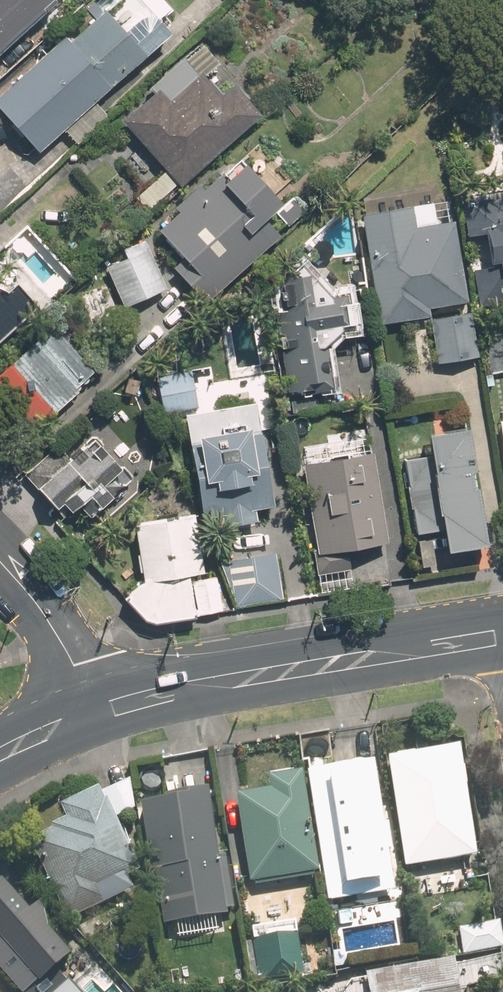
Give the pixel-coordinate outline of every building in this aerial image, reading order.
[(168,34),(138,0),(120,0),(72,43),(67,37),(0,98),(0,112),(37,153),(63,129),(74,142),(105,114),(93,101),(168,34)] [(55,0),(0,0),(0,50),(55,0)] [(180,186),(257,116),(192,45),(145,89),(149,93),(119,120),(138,140),(116,161),(138,184),(159,164),(180,186)] [(279,207),(237,162),(221,177),(219,175),(199,193),(195,188),(172,209),(176,214),(155,233),(181,262),(171,270),(204,307),(278,239),(262,222),(272,213),(285,228),(302,212),(289,198),(279,207)] [(464,197),(466,203),(462,204),(467,237),(484,235),(490,269),(473,272),(479,306),(502,302),(502,191),(464,197)] [(410,211),(363,218),(381,327),(428,319),(426,311),(465,305),(452,226),(442,228),(414,233),(410,211)] [(102,263),(123,309),(166,291),(145,243),(102,263)] [(313,277),(301,265),(295,272),(269,276),(288,392),(299,390),(300,395),(332,389),(323,336),(353,331),(347,295),(332,298),(313,277)] [(37,309),(0,269),(0,342),(37,309)] [(119,316),(106,283),(75,296),(89,329),(119,316)] [(469,318),(433,323),(439,366),(476,361),(469,318)] [(90,371),(48,326),(0,370),(0,397),(32,432),(76,392),(72,388),(90,371)] [(487,337),(493,373),(502,371),(502,334),(487,337)] [(155,377),(161,413),(196,408),(190,371),(155,377)] [(231,407),(229,396),(200,401),(202,412),(185,414),(204,531),(269,521),(254,403),(231,407)] [(321,407),(319,398),(290,403),(292,412),(321,407)] [(419,438),(422,457),(399,460),(416,572),(440,571),(438,557),(480,550),(462,431),(419,438)] [(69,437),(23,479),(63,522),(77,509),(88,520),(131,481),(119,467),(115,471),(99,453),(103,449),(93,438),(81,449),(69,437)] [(368,454),(365,437),(304,447),(307,464),(302,465),(317,553),(324,591),(353,587),(346,549),(384,542),(370,454),(368,454)] [(213,578),(201,580),(190,515),(132,525),(142,581),(123,595),(148,623),(219,611),(213,578)] [(240,608),(285,600),(277,551),(221,561),(240,608)] [(461,740),(385,753),(403,864),(475,852),(463,780),(467,780),(461,740)] [(370,759),(308,770),(332,899),(395,887),(370,759)] [(315,868),(299,769),(266,774),(268,787),(234,792),(246,860),(249,859),(253,882),(313,872),(312,868),(315,868)] [(134,806),(129,776),(97,789),(95,785),(58,802),(64,816),(51,822),(52,826),(28,837),(64,918),(105,900),(102,895),(125,884),(121,875),(137,868),(113,815),(134,806)] [(139,800),(160,929),(226,918),(203,783),(161,790),(162,796),(139,800)] [(24,991),(79,991),(54,964),(70,950),(5,876),(0,881),(0,965),(24,991)] [(498,945),(494,920),(455,927),(459,952),(498,945)] [(251,938),(258,983),(303,976),(295,931),(251,938)] [(333,945),(336,964),(349,962),(346,943),(333,945)] [(367,972),(370,991),(461,991),(455,958),(367,972)]
